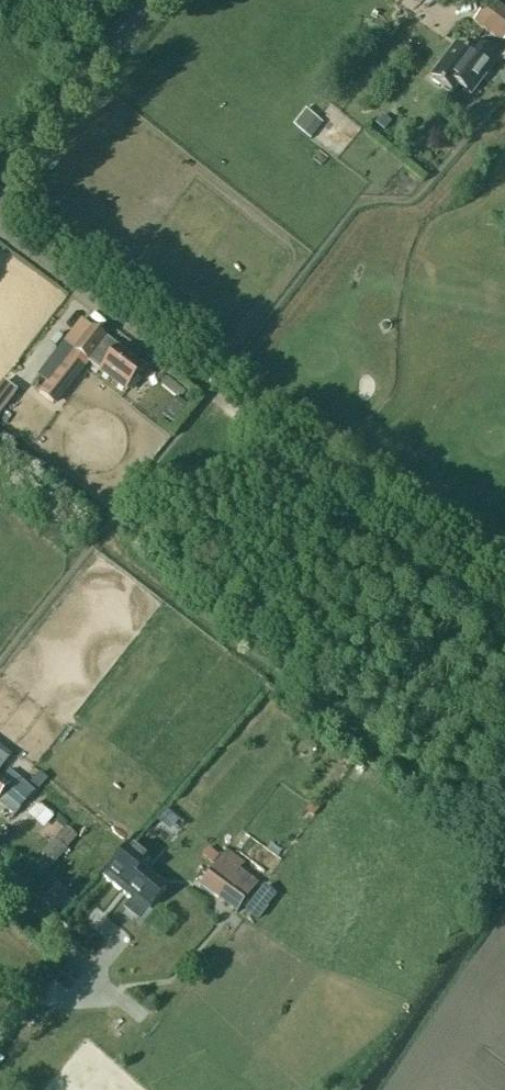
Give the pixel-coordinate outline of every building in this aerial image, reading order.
[(504,39),(504,11),(490,0),(488,0),(473,22),(502,43),(504,39)] [(452,93),(457,86),(470,95),(496,60),(473,43),(466,52),(455,44),(430,77),(452,93)] [(292,126),(304,134),(316,118),(304,109),(292,126)] [(382,115),(374,124),(383,131),(390,123),(382,115)] [(316,118),(304,134),(310,138),(322,122),(316,118)] [(143,369),(91,328),(79,319),(65,337),(51,326),(44,334),(70,354),(39,394),(48,401),(80,361),(70,354),(73,351),(126,392),(143,369)] [(10,755),(0,747),(0,768),(10,755)] [(47,779),(39,771),(31,780),(38,786),(40,787),(41,785),(47,779)] [(19,809),(34,791),(15,776),(8,785),(0,779),(0,796),(1,795),(19,809)] [(136,853),(149,862),(170,830),(157,822),(136,853)] [(70,843),(60,833),(54,839),(53,838),(40,853),(52,864),(66,850),(65,849),(70,843)] [(118,852),(103,839),(82,863),(97,876),(118,852)] [(150,907),(164,889),(141,870),(147,863),(129,848),(109,873),(119,881),(114,887),(132,902),(125,910),(137,919),(148,906),(150,907)] [(208,848),(202,854),(212,864),(218,857),(208,848)] [(226,849),(200,884),(237,912),(258,883),(240,869),(245,863),(226,849)] [(265,887),(247,909),(258,918),(276,896),(265,887)]
